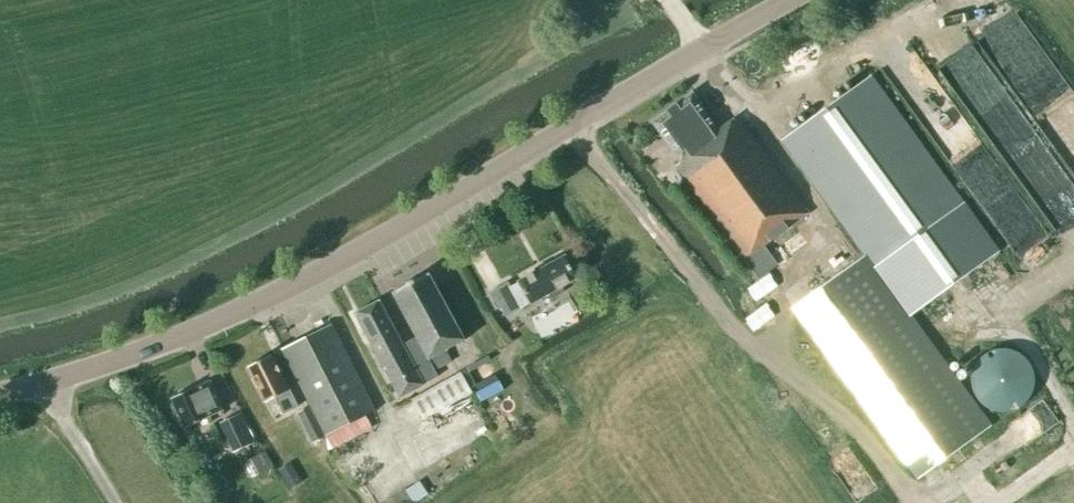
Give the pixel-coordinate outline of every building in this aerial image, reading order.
[(963,205),(871,77),(781,141),(864,255),(792,308),(917,479),(987,428),(908,318),(999,253),(964,204),(963,205)] [(720,129),(716,127),(692,94),(652,123),(681,162),(675,166),(759,279),(788,257),(775,239),(808,213),(737,117),(720,129)] [(789,256),(808,243),(800,232),(781,246),(789,256)] [(561,294),(562,287),(577,279),(565,257),(511,287),(508,282),(489,293),(499,310),(501,308),(507,317),(545,296),(551,300),(561,294)] [(434,372),(435,371),(451,361),(446,351),(465,340),(429,274),(392,293),(416,337),(416,338),(434,372)] [(434,372),(416,338),(403,345),(379,301),(354,315),(400,398),(424,384),(438,377),(435,371),(434,372)] [(311,407),(326,437),(375,412),(331,325),(282,350),(311,407)] [(1029,362),(1026,359),(1023,356),(1021,355),(1019,354),(1017,352),(1013,351),(1008,349),(1004,349),(998,349),(993,351),(988,353),(986,354),(984,355),(982,357),(980,359),(979,360),(977,363),(976,365),(974,368),(973,370),(972,372),(972,374),(971,378),(971,381),(971,383),(972,387),(973,390),(974,393),(975,397),(977,399),(980,403),(983,405),(985,407),(989,409),(993,411),(995,412),(998,412),(1002,413),(1005,413),(1010,412),(1015,411),(1018,409),(1022,407),(1025,404),(1028,401),(1030,399),(1032,395),(1033,393),(1034,389),(1035,385),(1035,382),(1035,380),(1035,378),(1035,375),(1034,373),(1034,371),(1032,368),(1031,365),(1030,364),(1029,362)] [(297,406),(289,391),(290,391),(272,355),(247,368),(265,404),(279,396),(287,412),(297,406)] [(422,420),(472,393),(461,372),(410,399),(422,420)] [(224,410),(211,382),(194,389),(171,399),(184,428),(207,418),(206,418),(224,410)] [(312,444),(326,437),(311,407),(296,414),(312,444)] [(234,453),(253,443),(238,414),(219,423),(234,453)] [(252,479),(265,471),(256,456),(243,463),(252,479)] [(290,463),(278,470),(284,481),(296,474),(290,463)] [(430,499),(420,485),(394,502),(425,502),(430,499)]
